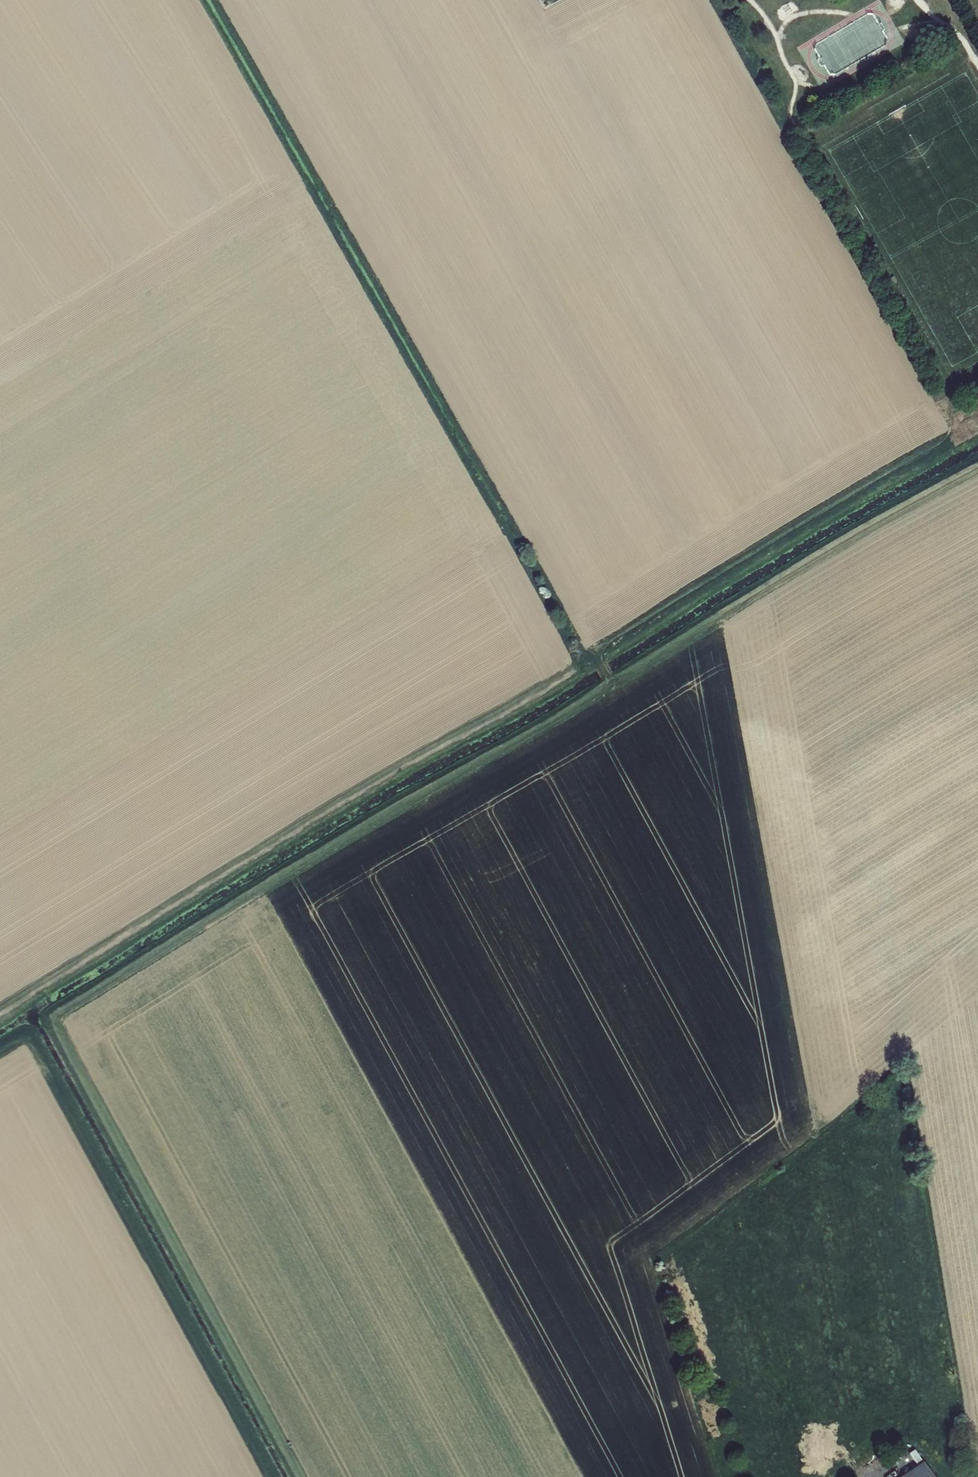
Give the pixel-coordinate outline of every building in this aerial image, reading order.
[(903,1476),(932,1476),(923,1464),(903,1476)]
